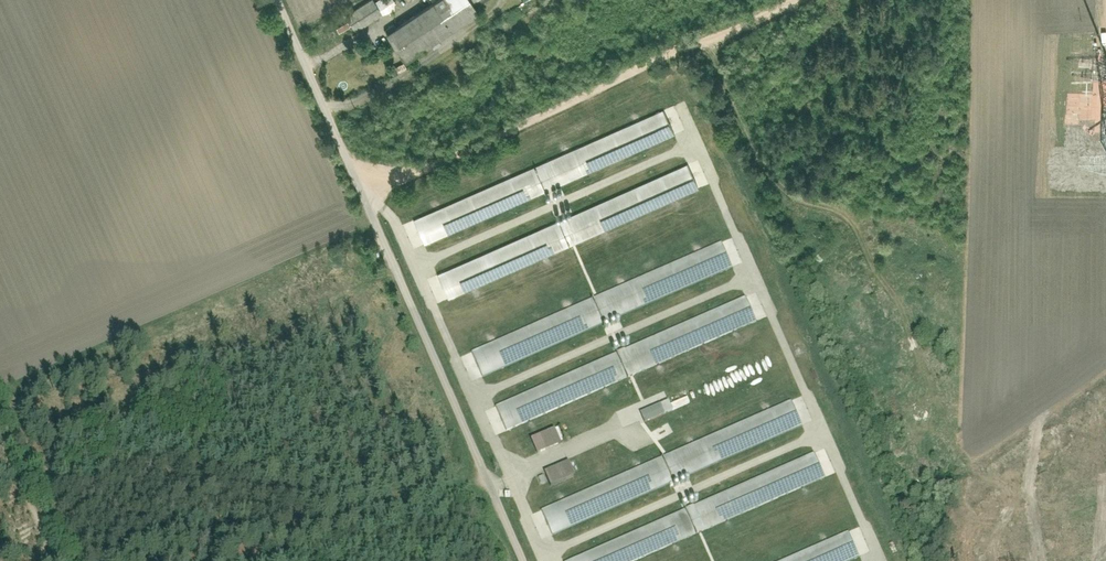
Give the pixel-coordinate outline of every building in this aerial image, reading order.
[(353,33),(385,14),(377,0),(373,0),(343,17),(353,33)] [(408,61),(482,14),(472,0),(439,0),(389,32),(408,61)] [(345,21),(334,27),(337,31),(348,26),(345,21)] [(664,101),(402,215),(413,241),(676,127),(664,101)] [(689,156),(427,270),(438,297),(701,183),(689,156)] [(726,229),(463,343),(475,370),(737,256),(726,229)] [(749,285),(487,399),(498,426),(761,311),(749,285)] [(795,390),(533,504),(545,530),(807,416),(795,390)] [(640,413),(643,423),(678,410),(675,401),(640,413)] [(531,440),(536,454),(562,445),(557,431),(531,440)] [(556,555),(558,560),(615,560),(829,467),(818,441),(556,555)] [(546,472),(551,486),(577,477),(572,463),(546,472)] [(754,560),(827,560),(863,545),(852,519),(754,560)]
